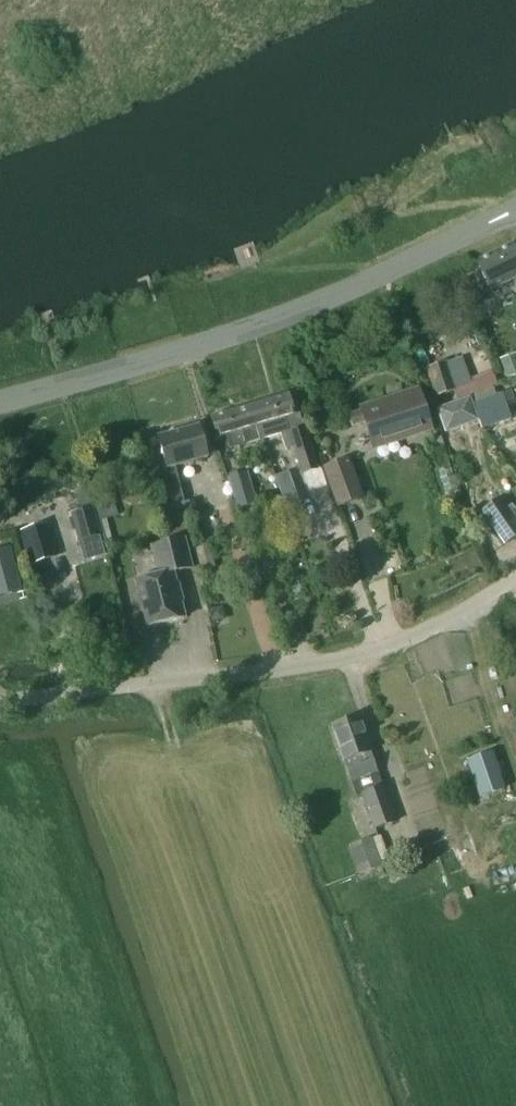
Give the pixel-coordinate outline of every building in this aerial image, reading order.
[(513,243),(476,261),(485,280),(490,291),(505,283),(515,278),(515,250),(513,243)] [(434,395),(471,384),(463,358),(427,368),(434,395)] [(485,429),(512,419),(503,392),(476,401),(485,429)] [(257,425),(262,440),(288,432),(302,474),(318,469),(298,406),(293,408),(289,393),(252,404),(257,425)] [(362,408),(362,410),(351,414),(354,424),(366,420),(373,445),(408,433),(409,436),(431,429),(422,401),(402,407),(398,396),(362,408)] [(469,434),(485,429),(476,401),(459,407),(469,434)] [(230,449),(262,440),(257,425),(252,404),(211,416),(217,437),(226,435),(230,449)] [(184,503),(175,466),(208,458),(199,426),(158,437),(166,469),(167,473),(152,477),(164,524),(199,515),(194,500),(184,503)] [(450,465),(453,464),(445,436),(428,441),(437,472),(451,468),(450,465)] [(335,510),(365,499),(350,458),(320,468),(335,510)] [(238,510),(257,504),(247,471),(228,477),(238,510)] [(292,523),(304,519),(293,486),(280,491),(292,523)] [(482,511),(505,545),(515,537),(515,509),(506,495),(482,511)] [(93,508),(71,514),(78,540),(100,534),(93,508)] [(47,523),(19,532),(31,565),(57,556),(56,554),(47,523)] [(150,547),(158,574),(137,580),(140,594),(139,595),(143,612),(145,611),(148,626),(184,617),(180,602),(182,602),(177,584),(176,585),(172,571),(193,566),(186,538),(150,547)] [(215,569),(208,543),(196,546),(203,572),(215,569)] [(21,591),(9,548),(0,551),(0,597),(21,591)] [(396,823),(371,752),(359,716),(331,726),(344,761),(357,796),(362,794),(375,830),(396,823)] [(478,797),(503,789),(490,752),(466,760),(478,797)] [(371,838),(348,846),(358,874),(381,867),(371,838)]
